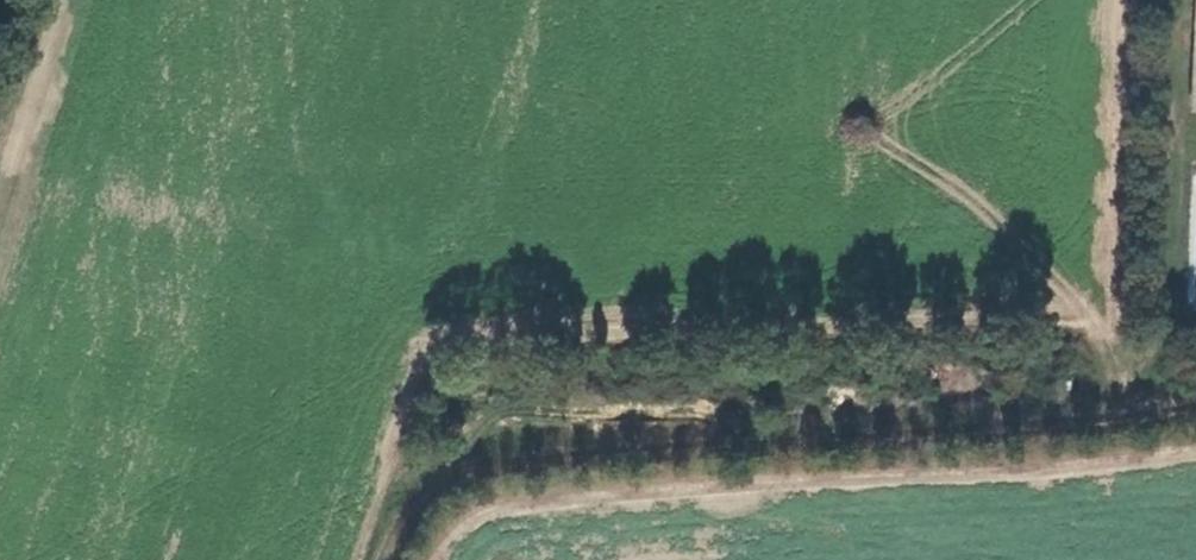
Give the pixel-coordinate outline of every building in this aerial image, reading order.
[(623,304),(605,306),(607,342),(626,341),(623,304)]
